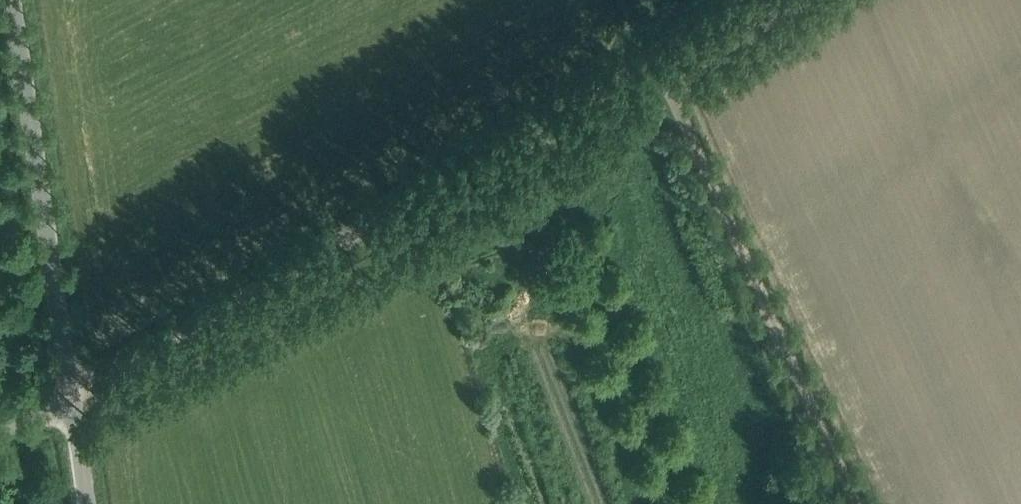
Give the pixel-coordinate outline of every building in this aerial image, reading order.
[(525,244),(533,264),(559,254),(551,234),(525,244)]
